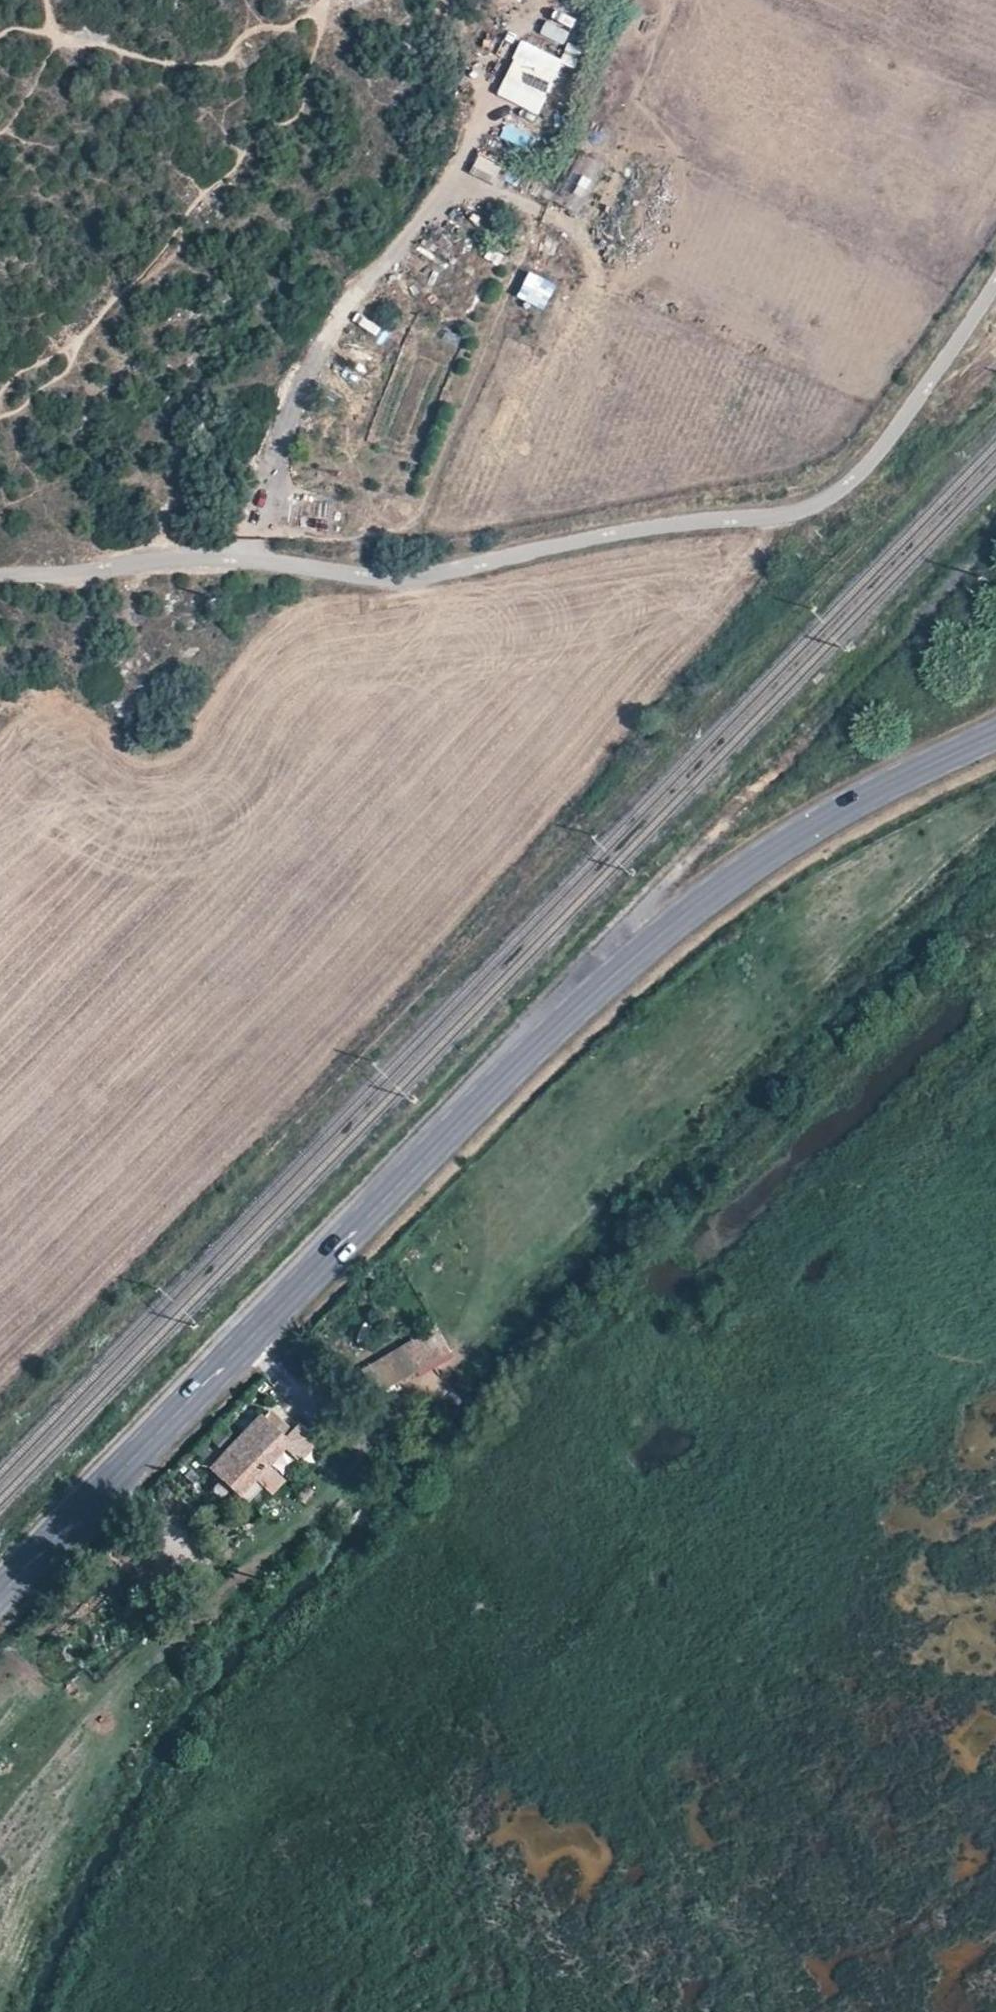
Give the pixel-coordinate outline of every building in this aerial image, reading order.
[(546,21),(540,34),(564,46),(570,33),(546,21)] [(515,60),(497,95),(541,117),(568,64),(523,41),(513,59),(515,60)] [(504,192),(514,174),(478,155),(468,173),(504,192)] [(528,272),(515,297),(543,311),(556,286),(528,272)] [(392,1384),(449,1351),(427,1329),(378,1357),(392,1384)] [(239,1496),(289,1441),(259,1416),(210,1468),(239,1496)]
